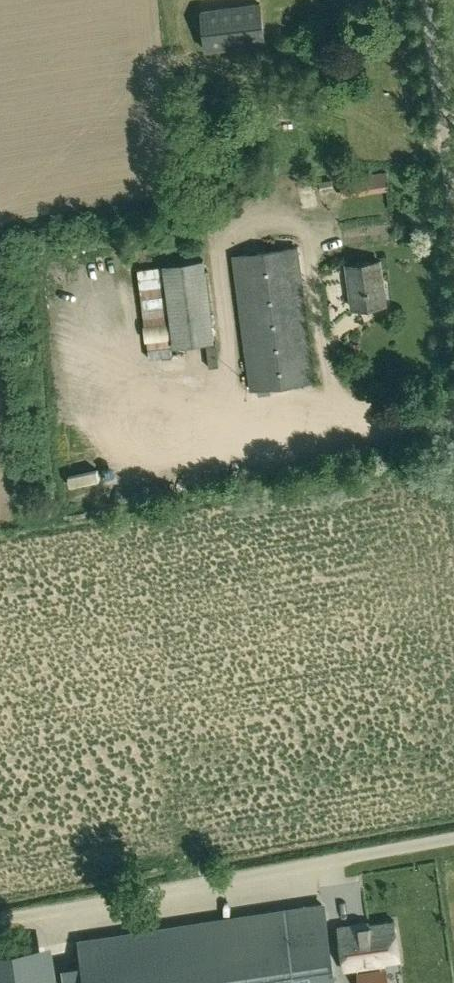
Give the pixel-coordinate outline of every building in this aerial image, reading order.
[(260,3),(201,11),(206,50),(265,42),(260,3)] [(390,191),(387,171),(340,178),(342,197),(390,191)] [(334,190),(332,180),(320,182),(322,192),(334,190)] [(250,391),(318,381),(299,249),(232,255),(250,391)] [(174,346),(215,341),(205,258),(162,264),(174,346)] [(381,304),(376,261),(350,265),(355,308),(381,304)] [(165,310),(141,311),(142,343),(167,342),(165,310)] [(80,941),(86,982),(334,982),(322,904),(80,941)] [(346,970),(383,965),(382,962),(400,959),(395,924),(378,926),(378,923),(340,928),(346,970)] [(0,953),(0,982),(46,982),(40,947),(0,953)] [(348,982),(384,982),(383,973),(347,979),(348,982)]
